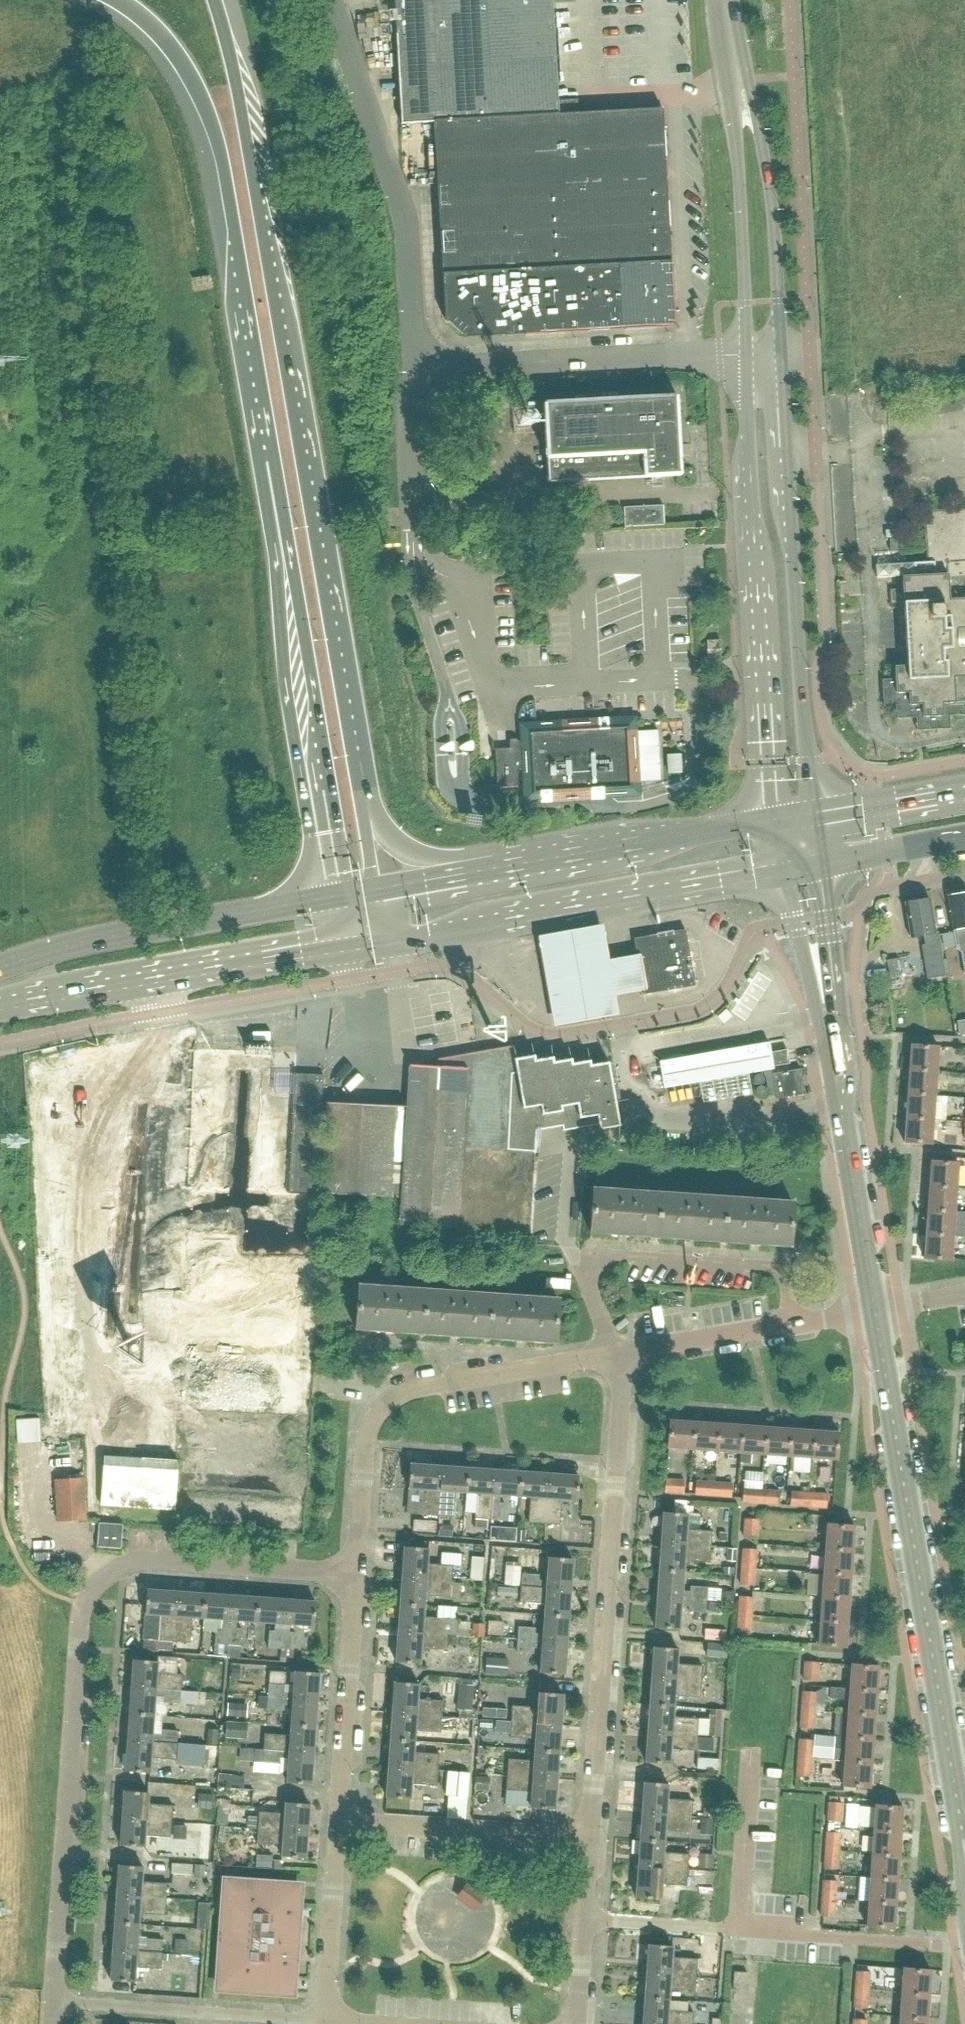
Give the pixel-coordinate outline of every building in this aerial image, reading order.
[(437,184),(445,319),(465,338),(466,337),(674,326),(662,109),(638,110),(637,110),(579,113),(578,99),(558,101),(552,0),(394,0),(401,125),(434,123),(437,184)] [(652,487),(661,487),(664,487),(663,477),(679,476),(681,473),(677,396),(675,394),(584,399),(545,401),(543,404),(547,481),(549,483),(584,481),(651,478),(652,487)] [(662,505),(625,507),(623,508),(624,527),(625,528),(663,526),(665,525),(664,506),(662,505)] [(902,576),(903,589),(890,590),(891,604),(904,603),(907,666),(894,667),(895,679),(882,680),(884,707),(897,706),(897,719),(923,717),(923,730),(944,729),(943,716),(964,715),(964,509),(930,511),(931,523),(925,524),(927,562),(876,565),(876,578),(902,576)] [(607,648),(609,661),(625,659),(622,645),(607,648)] [(579,727),(527,730),(528,743),(529,771),(531,796),(634,790),(633,782),(660,781),(657,730),(630,732),(630,724),(608,725),(608,721),(579,722),(579,727)] [(510,748),(495,749),(497,787),(519,786),(518,771),(529,771),(528,743),(523,743),(516,739),(510,739),(510,748)] [(683,768),(682,749),(668,750),(670,769),(683,768)] [(962,894),(959,891),(953,892),(951,895),(948,896),(953,930),(964,928),(964,893),(962,894)] [(945,975),(942,955),(940,941),(936,941),(935,933),(936,933),(930,899),(920,901),(916,898),(910,899),(908,903),(905,903),(911,937),(925,935),(926,944),(921,945),(926,978),(945,975)] [(644,994),(637,956),(621,958),(610,959),(609,949),(604,925),(538,936),(542,963),(551,1011),(553,1026),(619,1014),(619,1010),(617,998),(621,997),(644,994)] [(695,986),(688,946),(685,930),(634,939),(637,956),(644,994),(644,995),(695,986)] [(899,958),(886,960),(890,979),(902,977),(899,958)] [(964,1035),(964,1020),(956,1021),(958,1036),(964,1035)] [(787,1049),(770,1052),(769,1043),(660,1062),(663,1078),(665,1088),(773,1069),(773,1066),(789,1064),(788,1057),(787,1049)] [(939,1046),(911,1044),(909,1069),(937,1071),(939,1046)] [(512,1047),(439,1060),(438,1067),(409,1066),(400,1216),(400,1225),(456,1228),(455,1238),(505,1242),(505,1230),(529,1231),(533,1153),(535,1153),(537,1130),(562,1126),(563,1131),(599,1125),(599,1129),(620,1126),(609,1062),(591,1065),(590,1060),(572,1064),(572,1059),(554,1062),(553,1057),(535,1060),(535,1055),(514,1059),(512,1047)] [(935,1095),(937,1071),(909,1069),(908,1093),(935,1095)] [(802,1070),(779,1074),(783,1098),(806,1094),(802,1070)] [(701,1083),(704,1103),(742,1096),(739,1076),(701,1083)] [(258,1350),(292,1352),(299,1253),(265,1250),(268,1215),(281,1213),(258,1079),(254,1080),(254,1084),(236,1087),(235,1085),(229,1086),(230,1088),(214,1091),(214,1089),(208,1090),(208,1092),(190,1095),(189,1091),(185,1092),(188,1108),(180,1109),(181,1113),(113,1125),(116,1216),(114,1217),(114,1223),(116,1222),(116,1227),(117,1227),(117,1234),(116,1234),(116,1238),(114,1238),(114,1244),(116,1244),(119,1336),(141,1337),(141,1341),(226,1347),(258,1350)] [(934,1119),(935,1095),(908,1093),(906,1117),(934,1119)] [(405,1107),(351,1104),(327,1103),(323,1195),(357,1196),(400,1198),(405,1107)] [(932,1143),(934,1119),(906,1117),(904,1141),(932,1143)] [(931,1160),(929,1185),(957,1187),(959,1162),(931,1160)] [(956,1211),(957,1187),(929,1185),(927,1209),(956,1211)] [(594,1189),(591,1232),(618,1234),(628,1235),(658,1237),(661,1194),(594,1189)] [(727,1198),(661,1194),(658,1237),(684,1238),(694,1239),(724,1241),(727,1198)] [(727,1198),(724,1241),(749,1243),(791,1246),(794,1202),(727,1198)] [(927,1209),(926,1233),(954,1235),(964,1236),(964,1212),(956,1212),(956,1211),(927,1209)] [(529,1243),(529,1231),(505,1230),(505,1242),(529,1243)] [(954,1235),(926,1233),(924,1258),(952,1260),(954,1235)] [(423,1333),(426,1290),(356,1286),(356,1328),(385,1330),(393,1331),(423,1333)] [(492,1294),(426,1290),(423,1333),(450,1335),(459,1336),(489,1338),(492,1294)] [(492,1294),(489,1338),(515,1339),(526,1340),(556,1342),(559,1299),(492,1294)] [(39,1418),(16,1419),(17,1443),(40,1441),(39,1418)] [(668,1448),(693,1449),(695,1422),(670,1420),(668,1448)] [(693,1449),(717,1451),(719,1423),(695,1422),(693,1449)] [(717,1451),(741,1453),(743,1425),(719,1423),(717,1451)] [(752,1454),(765,1455),(767,1427),(743,1425),(741,1453),(740,1461),(752,1462),(752,1454)] [(765,1455),(789,1456),(791,1429),(767,1427),(765,1455)] [(789,1456),(813,1458),(815,1430),(791,1429),(789,1456)] [(815,1430),(813,1458),(838,1460),(840,1432),(815,1430)] [(158,1498),(178,1498),(178,1454),(102,1453),(101,1484),(159,1485),(158,1498)] [(422,1515),(436,1515),(439,1466),(411,1464),(409,1488),(424,1489),(422,1515)] [(456,1492),(465,1492),(467,1468),(439,1466),(436,1515),(454,1517),(456,1492)] [(495,1470),(467,1468),(465,1492),(477,1493),(475,1518),(491,1520),(491,1519),(495,1470)] [(523,1472),(495,1470),(491,1519),(504,1520),(506,1503),(500,1502),(501,1495),(521,1496),(523,1472)] [(528,1522),(547,1524),(551,1474),(523,1472),(521,1496),(530,1497),(528,1522)] [(743,1502),(761,1503),(762,1490),(763,1473),(745,1472),(743,1502)] [(551,1474),(547,1524),(561,1525),(563,1499),(578,1501),(579,1476),(551,1474)] [(84,1479),(56,1480),(58,1521),(87,1519),(84,1479)] [(666,1492),(684,1493),(685,1480),(666,1479),(666,1492)] [(714,1496),(715,1483),(697,1481),(696,1494),(714,1496)] [(714,1496),(732,1497),(733,1484),(715,1483),(714,1496)] [(761,1503),(780,1505),(781,1491),(762,1490),(761,1503)] [(791,1506),(809,1507),(810,1493),(792,1492),(791,1506)] [(809,1507),(827,1508),(828,1495),(810,1493),(809,1507)] [(662,1541),(712,1545),(713,1531),(688,1529),(689,1514),(665,1512),(662,1541)] [(746,1519),(745,1537),(758,1538),(759,1520),(746,1519)] [(414,1531),(436,1533),(437,1521),(414,1520),(414,1531)] [(122,1524),(98,1522),(96,1547),(121,1549),(122,1524)] [(827,1524),(825,1549),(853,1550),(855,1526),(827,1524)] [(713,1543),(724,1543),(724,1526),(714,1525),(713,1543)] [(660,1570),(685,1571),(685,1561),(711,1562),(712,1545),(662,1541),(660,1570)] [(405,1546),(402,1575),(453,1579),(454,1565),(461,1566),(462,1555),(447,1553),(446,1565),(428,1563),(429,1548),(405,1546)] [(744,1548),(743,1567),(756,1568),(757,1549),(744,1548)] [(825,1549),(824,1573),(852,1575),(853,1550),(825,1549)] [(472,1554),(470,1577),(484,1578),(487,1556),(472,1554)] [(522,1584),(571,1588),(573,1558),(549,1557),(547,1581),(540,1580),(540,1575),(523,1573),(522,1584)] [(521,1562),(506,1561),(504,1584),(519,1585),(521,1562)] [(741,1585),(742,1585),(755,1586),(756,1568),(743,1567),(741,1585)] [(685,1571),(660,1570),(658,1598),(708,1602),(709,1587),(695,1586),(695,1591),(683,1591),(685,1571)] [(850,1599),(852,1575),(824,1573),(822,1597),(850,1599)] [(452,1583),(453,1579),(402,1575),(400,1604),(425,1606),(426,1596),(460,1598),(461,1584),(452,1583)] [(571,1588),(522,1584),(522,1586),(521,1586),(520,1602),(545,1604),(545,1615),(569,1616),(571,1588)] [(172,1642),(176,1592),(147,1590),(145,1614),(161,1615),(159,1641),(172,1642)] [(193,1618),(202,1618),(204,1593),(176,1592),(172,1642),(191,1643),(193,1618)] [(228,1645),(232,1595),(204,1593),(202,1618),(222,1620),(222,1627),(217,1627),(216,1644),(228,1645)] [(258,1622),(260,1597),(232,1595),(228,1645),(241,1646),(242,1628),(237,1628),(238,1621),(258,1622)] [(754,1597),(741,1596),(739,1615),(752,1616),(754,1597)] [(284,1649),(288,1599),(260,1597),(258,1622),(275,1623),(275,1631),(270,1630),(269,1648),(284,1649)] [(850,1599),(822,1597),(820,1621),(848,1623),(850,1599)] [(708,1602),(658,1598),(656,1627),(680,1629),(682,1605),(694,1606),(693,1612),(707,1613),(708,1602)] [(284,1649),(294,1649),(296,1632),(291,1632),(291,1625),(315,1626),(316,1601),(288,1599),(284,1649)] [(424,1617),(425,1606),(400,1604),(398,1633),(449,1636),(449,1634),(457,1635),(458,1619),(424,1617)] [(519,1626),(517,1641),(567,1645),(569,1616),(545,1615),(543,1634),(536,1633),(536,1628),(519,1626)] [(752,1616),(739,1615),(738,1633),(751,1634),(752,1616)] [(848,1623),(820,1621),(818,1645),(847,1647),(848,1623)] [(727,1630),(706,1628),(705,1639),(726,1641),(727,1630)] [(447,1651),(449,1636),(398,1633),(396,1662),(421,1663),(422,1649),(447,1651)] [(565,1674),(567,1645),(517,1641),(517,1653),(534,1654),(535,1648),(542,1649),(541,1673),(565,1674)] [(728,1646),(706,1644),(705,1656),(728,1657),(728,1646)] [(652,1676),(702,1679),(703,1665),(678,1663),(679,1648),(654,1647),(652,1676)] [(132,1688),(182,1691),(183,1674),(157,1672),(158,1661),(134,1659),(132,1688)] [(806,1661),(804,1680),(818,1681),(819,1662),(806,1661)] [(851,1664),(850,1689),(878,1691),(880,1666),(851,1664)] [(268,1697),(317,1701),(319,1672),(295,1671),(294,1690),(286,1690),(286,1685),(269,1683),(268,1697)] [(701,1697),(702,1679),(652,1676),(650,1704),(675,1706),(676,1696),(701,1697)] [(395,1682),(393,1711),(443,1714),(444,1701),(418,1699),(419,1683),(395,1682)] [(182,1691),(132,1688),(130,1716),(154,1717),(156,1697),(163,1697),(163,1702),(181,1704),(181,1691),(182,1691)] [(829,1699),(849,1700),(848,1713),(876,1715),(878,1691),(850,1689),(830,1688),(829,1699)] [(802,1710),(815,1711),(817,1692),(804,1691),(802,1710)] [(513,1705),(512,1720),(562,1723),(564,1694),(539,1692),(538,1707),(513,1705)] [(292,1706),(291,1727),(315,1728),(317,1701),(268,1697),(267,1709),(285,1710),(285,1705),(292,1706)] [(247,1704),(228,1702),(227,1715),(246,1716),(247,1704)] [(708,1719),(700,1718),(674,1717),(675,1706),(650,1704),(648,1733),(698,1736),(699,1734),(720,1736),(722,1709),(708,1708),(708,1719)] [(802,1710),(801,1728),(814,1729),(815,1711),(802,1710)] [(441,1733),(443,1714),(393,1711),(391,1739),(415,1741),(416,1731),(441,1733)] [(848,1713),(846,1737),(875,1739),(876,1715),(848,1713)] [(154,1717),(130,1716),(128,1743),(178,1747),(178,1743),(179,1731),(161,1730),(161,1735),(153,1735),(154,1717)] [(560,1752),(562,1723),(512,1720),(510,1738),(536,1739),(535,1750),(560,1752)] [(246,1739),(248,1723),(227,1721),(226,1738),(246,1739)] [(264,1750),(264,1753),(313,1756),(315,1728),(291,1727),(290,1735),(265,1733),(263,1750),(264,1750)] [(697,1751),(698,1736),(648,1733),(646,1762),(671,1764),(672,1749),(697,1751)] [(813,1740),(800,1739),(799,1757),(812,1758),(812,1757),(833,1759),(834,1736),(814,1735),(813,1740)] [(875,1739),(846,1737),(845,1761),(873,1763),(875,1739)] [(414,1752),(415,1741),(391,1739),(389,1768),(439,1772),(440,1754),(414,1752)] [(178,1747),(128,1743),(126,1772),(150,1773),(151,1758),(177,1760),(178,1747)] [(509,1759),(507,1777),(557,1781),(560,1752),(535,1750),(534,1761),(509,1759)] [(313,1756),(264,1753),(263,1763),(281,1764),(281,1759),(289,1759),(287,1783),(311,1785),(313,1756)] [(718,1758),(697,1757),(697,1769),(718,1770),(718,1758)] [(799,1757),(798,1776),(811,1777),(812,1758),(799,1757)] [(873,1763),(845,1761),(843,1786),(871,1787),(873,1763)] [(438,1786),(439,1772),(389,1768),(387,1797),(411,1799),(412,1784),(438,1786)] [(448,1771),(447,1796),(467,1797),(469,1773),(448,1771)] [(555,1810),(557,1781),(507,1777),(506,1791),(532,1793),(531,1808),(555,1810)] [(643,1811),(692,1814),(694,1800),(668,1798),(669,1784),(645,1782),(643,1811)] [(256,1804),(254,1785),(221,1789),(222,1799),(232,1798),(233,1806),(256,1804)] [(123,1818),(173,1822),(174,1805),(148,1804),(149,1792),(125,1791),(123,1818)] [(259,1812),(258,1828),(308,1831),(310,1804),(285,1802),(285,1813),(259,1812)] [(830,1802),(828,1821),(841,1822),(843,1803),(830,1802)] [(874,1829),(902,1832),(904,1807),(876,1805),(874,1829)] [(691,1832),(692,1814),(643,1811),(641,1839),(665,1841),(666,1830),(691,1832)] [(173,1822),(123,1818),(121,1846),(145,1847),(146,1836),(172,1838),(173,1822)] [(308,1831),(258,1828),(257,1844),(282,1846),(282,1857),(306,1859),(308,1831)] [(872,1853),(900,1855),(902,1832),(874,1829),(872,1853)] [(826,1850),(839,1851),(841,1833),(828,1832),(826,1850)] [(665,1852),(665,1841),(641,1839),(639,1868),(688,1872),(690,1853),(665,1852)] [(826,1850),(825,1869),(838,1870),(839,1851),(826,1850)] [(870,1877),(898,1879),(900,1855),(872,1853),(870,1877)] [(193,1876),(194,1865),(173,1863),(172,1874),(193,1876)] [(117,1893),(167,1897),(168,1882),(143,1881),(144,1866),(119,1864),(117,1893)] [(687,1885),(688,1872),(639,1868),(637,1897),(661,1899),(662,1884),(687,1885)] [(869,1901),(897,1903),(898,1879),(870,1877),(869,1901)] [(823,1898),(836,1899),(837,1881),(824,1880),(823,1898)] [(225,1900),(220,1969),(227,1969),(226,1979),(248,1980),(247,1990),(283,1992),(283,1985),(293,1986),(299,1893),(290,1892),(290,1885),(255,1883),(254,1892),(233,1891),(232,1900),(225,1900)] [(486,1903),(466,1888),(456,1901),(478,1916),(486,1903)] [(167,1897),(117,1893),(115,1922),(140,1924),(141,1913),(166,1915),(167,1897)] [(823,1898),(821,1916),(834,1917),(836,1899),(823,1898)] [(897,1903),(869,1901),(867,1926),(895,1928),(897,1903)] [(140,1924),(115,1922),(113,1951),(163,1954),(163,1952),(164,1939),(146,1938),(146,1943),(139,1943),(140,1924)] [(649,1944),(647,1972),(697,1976),(698,1959),(672,1957),(673,1946),(649,1944)] [(163,1954),(113,1951),(111,1980),(136,1982),(137,1967),(162,1969),(163,1954)] [(901,1992),(929,1994),(931,1969),(903,1967),(901,1992)] [(747,1972),(734,1971),(733,1989),(746,1990),(747,1972)] [(856,1989),(868,1990),(869,1971),(857,1971),(856,1989)] [(696,1990),(697,1976),(647,1972),(645,2000),(669,2002),(670,1988),(696,1990)] [(856,1989),(855,2007),(867,2008),(868,1990),(856,1989)] [(900,2016),(928,2018),(929,1994),(901,1992),(900,2016)] [(669,2002),(645,2000),(643,2023),(693,2023),(694,2011),(668,2009),(669,2002)]
